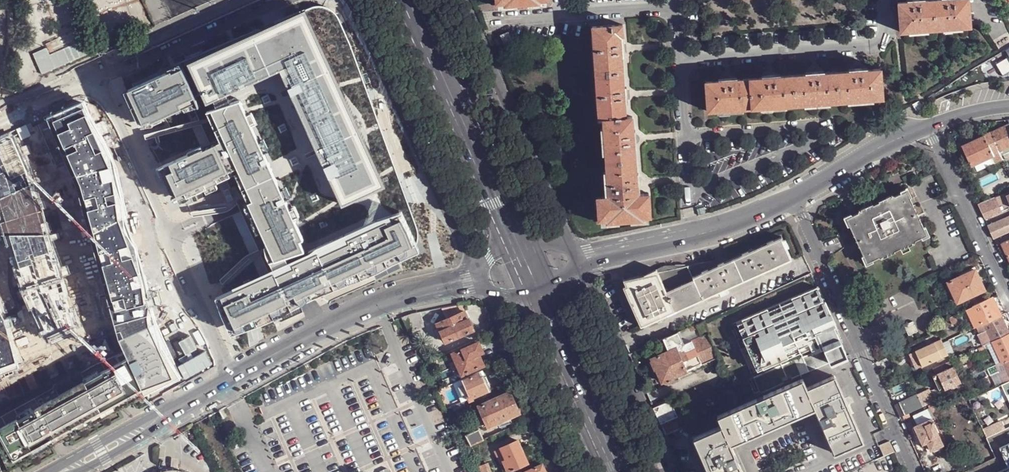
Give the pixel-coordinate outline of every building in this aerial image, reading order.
[(945,0),(937,0),(921,1),(917,1),(913,2),(898,3),(901,32),(947,29),(945,0)] [(969,0),(945,0),(947,29),(971,27),(969,0)] [(401,212),(415,245),(418,235),(340,21),(337,14),(325,7),(312,8),(305,12),(384,185),(343,205),(282,74),(210,109),(212,116),(244,102),(312,252),(401,212)] [(182,68),(131,91),(145,130),(205,100),(210,109),(282,74),(343,205),(384,185),(305,12),(191,64),(193,71),(185,74),(182,68)] [(596,74),(624,72),(623,54),(625,53),(625,49),(625,44),(623,44),(622,35),(624,35),(623,25),(593,26),(596,74)] [(502,36),(505,43),(512,40),(509,33),(502,36)] [(1006,51),(1008,57),(996,64),(1003,76),(1008,73),(1008,50),(1006,51)] [(883,98),(881,69),(863,70),(859,70),(854,71),(840,72),(841,101),(883,98)] [(596,74),(599,120),(604,120),(634,118),(633,117),(627,117),(626,99),(628,99),(628,95),(628,90),(626,90),(624,72),(596,74)] [(841,101),(840,72),(819,73),(814,74),(811,74),(795,75),(797,105),(841,101)] [(797,105),(795,75),(775,77),(771,77),(767,78),(750,79),(751,108),(797,105)] [(751,108),(750,79),(732,80),(728,81),(723,81),(706,82),(708,112),(751,108)] [(913,104),(917,111),(922,108),(923,107),(919,100),(913,104)] [(115,163),(83,102),(46,118),(81,190),(119,330),(127,350),(146,393),(180,375),(155,325),(138,256),(129,234),(115,163)] [(244,102),(212,116),(221,142),(158,171),(173,206),(237,174),(275,271),(215,301),(231,336),(419,254),(415,245),(401,212),(312,252),(244,102)] [(604,120),(607,162),(636,160),(635,143),(635,140),(635,134),(634,118),(604,120)] [(970,167),(972,166),(993,156),(996,163),(1003,160),(1001,156),(999,151),(1008,146),(1008,125),(1008,124),(984,136),(960,147),(970,167)] [(13,132),(0,138),(0,230),(18,290),(46,343),(81,328),(57,254),(13,132)] [(1001,156),(1008,152),(1008,146),(999,151),(1001,156)] [(974,173),(996,163),(993,156),(972,166),(974,173)] [(636,160),(607,162),(609,196),(603,197),(603,207),(599,206),(599,219),(608,219),(622,218),(629,218),(643,217),(651,216),(651,203),(646,203),(645,194),(638,194),(638,187),(638,182),(637,177),(636,160)] [(907,187),(899,190),(900,192),(903,199),(909,196),(911,195),(907,187)] [(853,222),(848,225),(863,255),(868,253),(871,259),(877,256),(880,257),(894,251),(893,249),(899,246),(899,248),(913,241),(914,238),(921,235),(918,229),(923,226),(909,196),(903,199),(900,192),(893,195),(890,194),(876,200),(877,202),(871,204),(871,203),(857,210),(856,213),(850,216),(853,222)] [(1006,196),(1002,198),(1003,200),(996,202),(1001,212),(1008,209),(1008,203),(1006,196)] [(984,219),(1001,212),(996,202),(994,197),(977,204),(984,219)] [(848,225),(853,222),(850,216),(849,214),(841,218),(845,226),(848,225)] [(987,226),(993,238),(1008,231),(1008,217),(987,226)] [(923,226),(918,229),(921,235),(922,236),(929,233),(925,225),(923,226)] [(784,241),(782,237),(725,262),(709,269),(706,262),(693,265),(666,266),(657,269),(659,272),(651,274),(645,275),(624,280),(626,285),(639,315),(636,316),(641,327),(648,324),(656,321),(661,319),(664,318),(663,317),(703,300),(705,299),(715,294),(720,292),(721,296),(729,292),(728,289),(763,273),(773,269),(773,270),(775,269),(774,268),(778,267),(792,260),(787,248),(784,241)] [(864,264),(872,260),(871,259),(868,253),(863,255),(860,256),(864,264)] [(706,262),(709,269),(725,262),(723,259),(706,262)] [(957,302),(984,290),(976,272),(975,269),(964,274),(960,276),(947,282),(957,302)] [(626,285),(624,286),(636,316),(639,315),(626,285)] [(763,311),(737,321),(740,328),(735,331),(738,339),(744,337),(751,355),(746,357),(750,366),(755,364),(758,371),(783,360),(781,355),(793,350),(797,359),(789,363),(796,378),(844,358),(833,333),(836,332),(834,328),(830,329),(825,322),(826,322),(824,317),(823,317),(819,309),(821,308),(813,290),(787,301),(790,306),(765,316),(763,311)] [(993,297),(973,306),(981,325),(1002,315),(993,297)] [(787,301),(763,311),(765,316),(790,306),(787,301)] [(973,306),(966,310),(967,312),(969,315),(975,328),(976,327),(981,325),(973,306)] [(445,343),(474,330),(469,319),(468,320),(465,312),(437,324),(445,343)] [(420,313),(401,317),(407,329),(423,326),(420,313)] [(957,322),(954,315),(949,317),(952,324),(957,322)] [(981,325),(984,331),(987,330),(1005,321),(1002,315),(981,325)] [(16,367),(7,328),(0,316),(0,372),(16,367)] [(735,331),(740,328),(737,321),(732,324),(735,331)] [(914,321),(904,325),(909,336),(918,331),(914,321)] [(987,330),(993,342),(1008,334),(1008,331),(1005,321),(987,330)] [(678,333),(681,340),(699,332),(697,325),(678,333)] [(981,325),(976,327),(979,334),(985,332),(984,331),(981,325)] [(985,332),(979,334),(984,345),(987,344),(992,342),(993,342),(987,330),(984,331),(985,332)] [(669,351),(679,347),(678,344),(682,342),(681,340),(678,333),(663,339),(669,351)] [(687,371),(718,357),(708,334),(702,337),(701,337),(679,347),(687,371)] [(992,342),(1001,362),(1004,361),(1008,359),(1008,334),(993,342),(992,342)] [(744,337),(738,339),(746,357),(751,355),(744,337)] [(942,342),(948,355),(955,352),(949,339),(942,342)] [(941,358),(948,355),(942,342),(941,340),(924,347),(915,352),(918,359),(922,367),(931,363),(936,361),(941,358)] [(992,342),(987,344),(996,365),(998,364),(1001,362),(992,342)] [(463,374),(483,365),(478,354),(483,352),(479,343),(454,354),(463,374)] [(980,354),(986,351),(984,346),(977,349),(980,354)] [(687,371),(679,347),(669,351),(652,359),(653,361),(652,362),(655,369),(657,368),(662,382),(665,380),(668,382),(674,380),(675,377),(687,371)] [(972,358),(980,354),(977,349),(970,352),(972,358)] [(0,417),(0,471),(11,471),(9,468),(60,441),(125,405),(146,393),(127,350),(94,365),(0,417)] [(909,354),(912,362),(918,359),(915,352),(909,354)] [(437,359),(428,362),(431,368),(439,365),(437,359)] [(998,364),(1007,383),(1008,382),(1008,372),(1004,361),(1001,362),(998,364)] [(755,364),(750,366),(753,373),(758,371),(755,364)] [(953,367),(937,374),(944,390),(961,382),(960,381),(953,367)] [(484,377),(481,372),(463,380),(471,399),(482,394),(486,393),(483,388),(488,386),(487,385),(489,383),(487,377),(484,377)] [(937,374),(932,377),(939,392),(944,390),(937,374)] [(722,425),(730,444),(814,407),(834,453),(862,441),(834,376),(807,388),(803,379),(718,416),(722,425)] [(471,399),(463,380),(454,384),(462,403),(471,399)] [(733,390),(722,394),(728,408),(739,403),(733,390)] [(928,390),(923,392),(928,404),(934,402),(928,390)] [(485,419),(488,426),(489,427),(520,413),(510,392),(480,407),(485,419)] [(923,392),(899,403),(904,415),(908,413),(922,407),(927,404),(928,404),(923,392)] [(484,399),(482,394),(471,399),(462,403),(449,409),(450,410),(452,409),(454,412),(459,410),(469,405),(484,399)] [(660,425),(678,417),(670,401),(653,409),(660,425)] [(472,411),(469,405),(459,410),(461,415),(472,411)] [(918,425),(930,419),(933,418),(928,409),(914,415),(918,425)] [(483,428),(488,426),(485,419),(480,421),(483,428)] [(918,425),(913,427),(919,442),(924,440),(925,443),(930,451),(942,445),(930,419),(918,425)] [(679,420),(662,428),(665,435),(682,428),(679,420)] [(986,436),(1005,429),(1002,421),(983,428),(986,436)] [(722,425),(694,437),(709,471),(743,471),(730,444),(722,425)] [(479,429),(466,435),(471,446),(484,440),(479,429)] [(357,470),(347,438),(321,445),(328,471),(350,471),(357,470)] [(521,449),(518,441),(502,448),(502,449),(497,452),(502,463),(505,462),(509,471),(528,463),(521,449)] [(1008,469),(1008,463),(1001,448),(999,449),(1008,467),(996,471),(1002,471),(1008,469)] [(481,466),(483,471),(491,471),(489,464),(481,466)]
